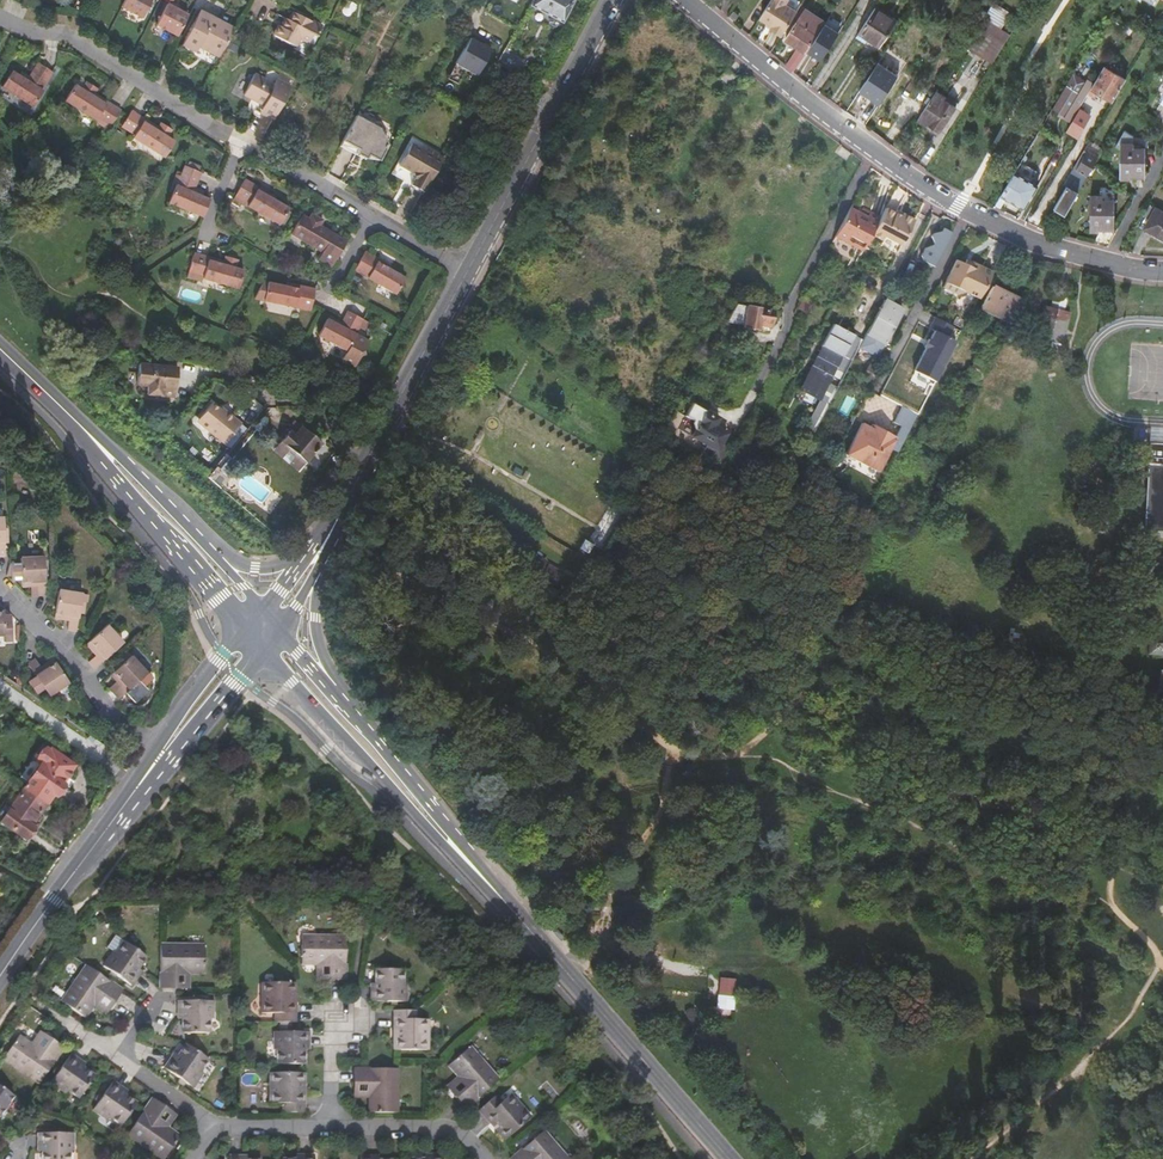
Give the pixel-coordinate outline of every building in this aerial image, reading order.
[(121,8),(141,18),(151,0),(125,0),(121,8)] [(528,4),(561,22),(573,0),(530,0),(528,4)] [(761,16),(769,21),(773,24),(772,26),(783,33),(798,10),(786,2),(787,0),(771,0),(761,16)] [(970,47),(993,62),(1015,28),(1007,23),(1013,14),(998,4),(970,47)] [(154,25),(176,37),(187,16),(166,5),(154,25)] [(789,40),(794,43),(806,50),(816,34),(825,20),(805,7),(797,21),(786,38),(789,40)] [(896,21),(875,7),(860,31),(881,44),(896,21)] [(181,43),(190,48),(200,30),(208,14),(200,10),(181,43)] [(272,34),(293,46),(299,38),(307,42),(311,35),(315,36),(320,28),(293,13),(288,20),(284,18),(280,27),(276,26),(272,34)] [(200,44),(208,48),(222,21),(208,14),(200,30),(190,48),(196,51),(200,44)] [(208,48),(220,55),(228,40),(234,28),(222,21),(208,48)] [(469,36),(454,63),(477,75),(491,48),(469,36)] [(510,38),(504,47),(512,52),(517,42),(510,38)] [(496,62),(502,51),(504,47),(499,44),(490,59),(496,62)] [(820,44),(813,56),(818,59),(826,48),(820,44)] [(787,64),(794,69),(805,54),(797,49),(787,64)] [(496,62),(518,74),(524,63),(502,51),(496,62)] [(802,62),(796,71),(800,75),(806,78),(812,68),(802,62)] [(2,87),(33,107),(43,92),(42,91),(53,73),(39,64),(29,78),(24,75),(22,78),(12,72),(2,87)] [(1127,79),(1105,66),(1092,87),(1114,100),(1127,79)] [(899,89),(872,71),(854,99),(881,116),(899,89)] [(242,93),(253,100),(255,97),(263,102),(262,105),(265,107),(261,114),(271,119),(289,85),(276,78),(270,90),(261,85),(265,79),(253,73),(242,93)] [(1060,96),(1052,109),(1065,117),(1086,81),(1073,74),(1060,96)] [(98,117),(112,126),(122,110),(100,96),(98,99),(93,95),(98,88),(88,82),(83,89),(76,84),(66,100),(96,120),(98,117)] [(956,106),(936,92),(919,118),(940,132),(956,106)] [(1081,109),(1068,130),(1079,137),(1092,115),(1081,109)] [(132,138),(163,158),(174,142),(167,137),(171,130),(161,123),(156,130),(151,127),(153,124),(132,111),(122,127),(134,135),(132,138)] [(355,116),(339,146),(356,155),(356,153),(359,150),(368,154),(379,160),(387,145),(378,129),(355,116)] [(1021,162),(1037,171),(1053,143),(1038,135),(1021,162)] [(410,185),(423,192),(435,171),(444,156),(427,146),(426,148),(412,141),(400,162),(414,170),(414,179),(410,185)] [(1146,175),(1146,148),(1134,148),(1134,143),(1121,143),(1121,177),(1130,177),(1130,175),(1146,175)] [(359,150),(356,153),(366,158),(368,154),(359,150)] [(1087,151),(1076,170),(1074,168),(1065,184),(1068,186),(1058,202),(1069,208),(1079,192),(1088,176),(1098,158),(1087,151)] [(1021,162),(1015,173),(1003,194),(1025,207),(1038,185),(1032,182),(1037,171),(1021,162)] [(189,163),(187,167),(199,173),(201,169),(189,163)] [(168,202),(202,218),(209,200),(199,195),(200,192),(194,189),(201,173),(199,173),(187,167),(185,166),(176,186),(175,186),(168,202)] [(248,206),(280,225),(289,210),(266,196),(267,193),(245,180),(236,195),(250,204),(248,206)] [(1115,227),(1115,200),(1104,200),(1104,196),(1091,195),(1091,229),(1100,229),(1100,227),(1115,227)] [(851,207),(836,235),(863,250),(871,234),(880,218),(862,208),(860,212),(851,207)] [(1145,228),(1162,238),(1162,211),(1156,207),(1145,228)] [(901,244),(914,221),(901,214),(900,217),(894,214),(885,209),(883,212),(880,218),(871,234),(882,239),(884,235),(901,244)] [(331,257),(336,260),(347,241),(324,228),(323,231),(317,228),(322,220),(312,214),(307,222),(300,218),(291,234),(301,240),(322,251),(318,259),(327,263),(331,257)] [(941,224),(923,259),(935,265),(953,230),(941,224)] [(354,270),(395,293),(405,277),(381,263),(383,260),(365,250),(354,270)] [(187,277),(197,281),(198,275),(203,276),(202,279),(238,289),(244,272),(235,269),(237,261),(225,258),(223,266),(218,264),(219,262),(194,254),(187,277)] [(331,266),(336,260),(331,257),(327,263),(331,266)] [(979,297),(992,271),(982,266),(976,268),(963,262),(956,259),(943,286),(958,293),(965,291),(979,297)] [(268,297),(308,309),(314,289),(295,283),(294,286),(273,280),(268,297)] [(1020,302),(991,287),(979,309),(1009,324),(1020,302)] [(861,344),(859,346),(874,353),(881,341),(884,343),(902,309),(884,299),(866,333),(863,339),(861,344)] [(774,310),(737,303),(727,320),(744,323),(744,325),(758,327),(758,324),(759,320),(771,322),(774,310)] [(1063,343),(1072,311),(1045,303),(1035,335),(1063,343)] [(364,321),(348,313),(343,322),(340,327),(336,325),(337,323),(328,318),(318,337),(347,351),(342,361),(355,368),(363,354),(367,353),(365,349),(369,342),(356,335),(364,321)] [(948,337),(953,326),(935,317),(929,328),(934,331),(930,339),(928,339),(924,347),(925,347),(920,357),(942,368),(956,341),(948,337)] [(861,344),(863,339),(853,335),(851,333),(833,324),(822,346),(831,348),(825,356),(824,355),(818,363),(821,366),(805,387),(822,396),(830,400),(859,346),(861,344)] [(986,345),(979,359),(988,363),(995,349),(986,345)] [(831,348),(822,346),(801,385),(805,387),(821,366),(818,363),(824,355),(825,356),(831,348)] [(174,397),(177,367),(139,362),(136,384),(147,385),(146,394),(174,397)] [(872,381),(878,368),(870,364),(863,376),(872,381)] [(830,400),(822,396),(807,423),(816,428),(830,400)] [(723,462),(731,447),(722,442),(727,433),(714,426),(720,415),(693,401),(686,415),(700,422),(693,435),(709,443),(704,451),(723,462)] [(227,414),(223,410),(215,402),(203,417),(201,420),(204,423),(226,444),(244,425),(229,412),(227,414)] [(900,426),(909,431),(918,415),(902,406),(893,422),(900,426)] [(679,430),(689,434),(695,420),(685,416),(679,430)] [(895,437),(895,436),(883,430),(880,432),(880,433),(875,430),(876,429),(875,426),(872,424),(870,428),(862,423),(846,454),(867,466),(868,464),(879,470),(890,448),(895,437)] [(898,453),(909,431),(900,426),(895,436),(895,437),(890,448),(898,453)] [(290,430),(282,442),(307,461),(322,442),(301,427),(295,434),(290,430)] [(1149,444),(1162,445),(1162,431),(1149,430),(1149,444)] [(307,461),(282,442),(274,451),(299,470),(307,461)] [(1149,444),(1144,530),(1162,531),(1162,445),(1149,444)] [(620,543),(633,550),(639,538),(627,531),(620,543)] [(1149,557),(1148,573),(1162,574),(1162,557),(1149,557)] [(12,577),(12,583),(21,582),(22,587),(36,587),(37,596),(46,596),(44,560),(20,560),(20,565),(10,565),(7,577),(12,577)] [(521,561),(514,571),(527,579),(534,569),(521,561)] [(69,631),(79,633),(83,596),(60,593),(56,619),(70,621),(69,631)] [(3,617),(3,638),(4,644),(11,644),(10,617),(3,617)] [(90,665),(96,671),(122,646),(107,629),(86,647),(96,659),(90,665)] [(1150,637),(1149,655),(1162,656),(1162,638),(1150,637)] [(126,652),(109,668),(115,674),(112,678),(121,689),(114,696),(120,703),(126,696),(133,704),(143,689),(139,685),(147,677),(132,659),(126,652)] [(40,671),(44,668),(39,660),(35,663),(40,671)] [(35,680),(30,683),(27,686),(27,687),(37,694),(42,691),(48,699),(60,691),(62,695),(66,696),(72,693),(52,663),(44,668),(40,671),(35,663),(26,668),(31,675),(35,680)] [(25,788),(47,804),(54,796),(57,798),(65,786),(63,785),(76,767),(52,750),(50,752),(43,747),(34,760),(41,765),(35,773),(25,788)] [(33,824),(47,804),(25,788),(0,822),(25,840),(36,826),(33,824)] [(109,948),(114,952),(104,966),(132,987),(143,972),(140,969),(147,959),(125,942),(126,941),(117,935),(109,948)] [(347,936),(303,936),(303,965),(330,964),(331,980),(347,980),(347,936)] [(205,944),(161,944),(161,989),(178,989),(178,974),(205,974),(205,944)] [(122,992),(86,966),(62,1001),(85,1018),(101,997),(113,1006),(122,992)] [(376,983),(372,983),(371,1002),(406,1002),(406,983),(403,983),(403,970),(376,969),(376,983)] [(734,978),(718,977),(717,994),(733,996),(734,978)] [(276,1013),(276,1022),(297,1023),(296,1003),(292,1003),(292,993),(297,993),(296,983),(263,983),(263,1014),(276,1013)] [(732,1007),(733,996),(717,994),(716,1005),(732,1007)] [(214,1001),(179,1001),(179,1018),(184,1018),(184,1033),(211,1033),(211,1020),(214,1019),(214,1001)] [(416,1020),(416,1009),(415,1010),(394,1010),(394,1029),(398,1029),(398,1040),(394,1040),(394,1050),(429,1050),(429,1021),(416,1020)] [(278,1064),(305,1065),(305,1050),(309,1050),(309,1033),(275,1033),(275,1050),(278,1050),(278,1064)] [(39,1084),(63,1048),(49,1038),(41,1050),(20,1036),(4,1060),(39,1084)] [(201,1073),(209,1061),(187,1045),(179,1057),(175,1054),(165,1067),(195,1088),(203,1075),(201,1073)] [(466,1109),(499,1080),(470,1048),(449,1066),(466,1086),(455,1096),(466,1109)] [(72,1055),(52,1084),(67,1094),(69,1091),(80,1099),(95,1076),(84,1068),(86,1065),(72,1055)] [(398,1069),(354,1069),(354,1085),(370,1085),(369,1112),(398,1113),(398,1069)] [(284,1113),(305,1113),(304,1094),(301,1094),(300,1084),(304,1084),(304,1074),(270,1073),(270,1103),(284,1103),(284,1113)] [(113,1083),(94,1111),(107,1121),(110,1118),(121,1126),(136,1103),(125,1095),(127,1092),(113,1083)] [(0,1086),(0,1119),(15,1097),(0,1086)] [(496,1097),(480,1111),(492,1125),(495,1122),(501,1130),(498,1132),(506,1141),(531,1118),(512,1095),(502,1104),(496,1097)] [(152,1099),(127,1135),(162,1158),(165,1158),(180,1136),(157,1120),(165,1108),(152,1099)] [(544,1132),(514,1158),(568,1158),(544,1132)] [(40,1134),(39,1151),(43,1151),(43,1158),(70,1158),(70,1152),(74,1152),(74,1134),(40,1134)]
